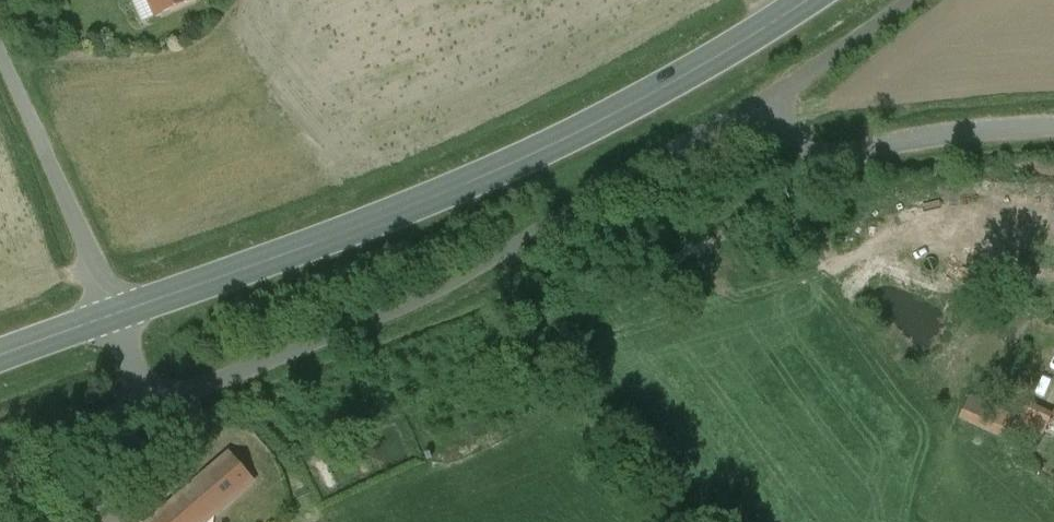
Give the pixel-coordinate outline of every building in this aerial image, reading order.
[(157,18),(197,1),(197,0),(149,0),(157,18)] [(1012,415),(969,396),(959,419),(1002,438),(1012,415)] [(1033,402),(1028,428),(1053,432),(1053,428),(1053,406),(1033,402)] [(230,454),(152,521),(205,521),(252,482),(230,454)]
